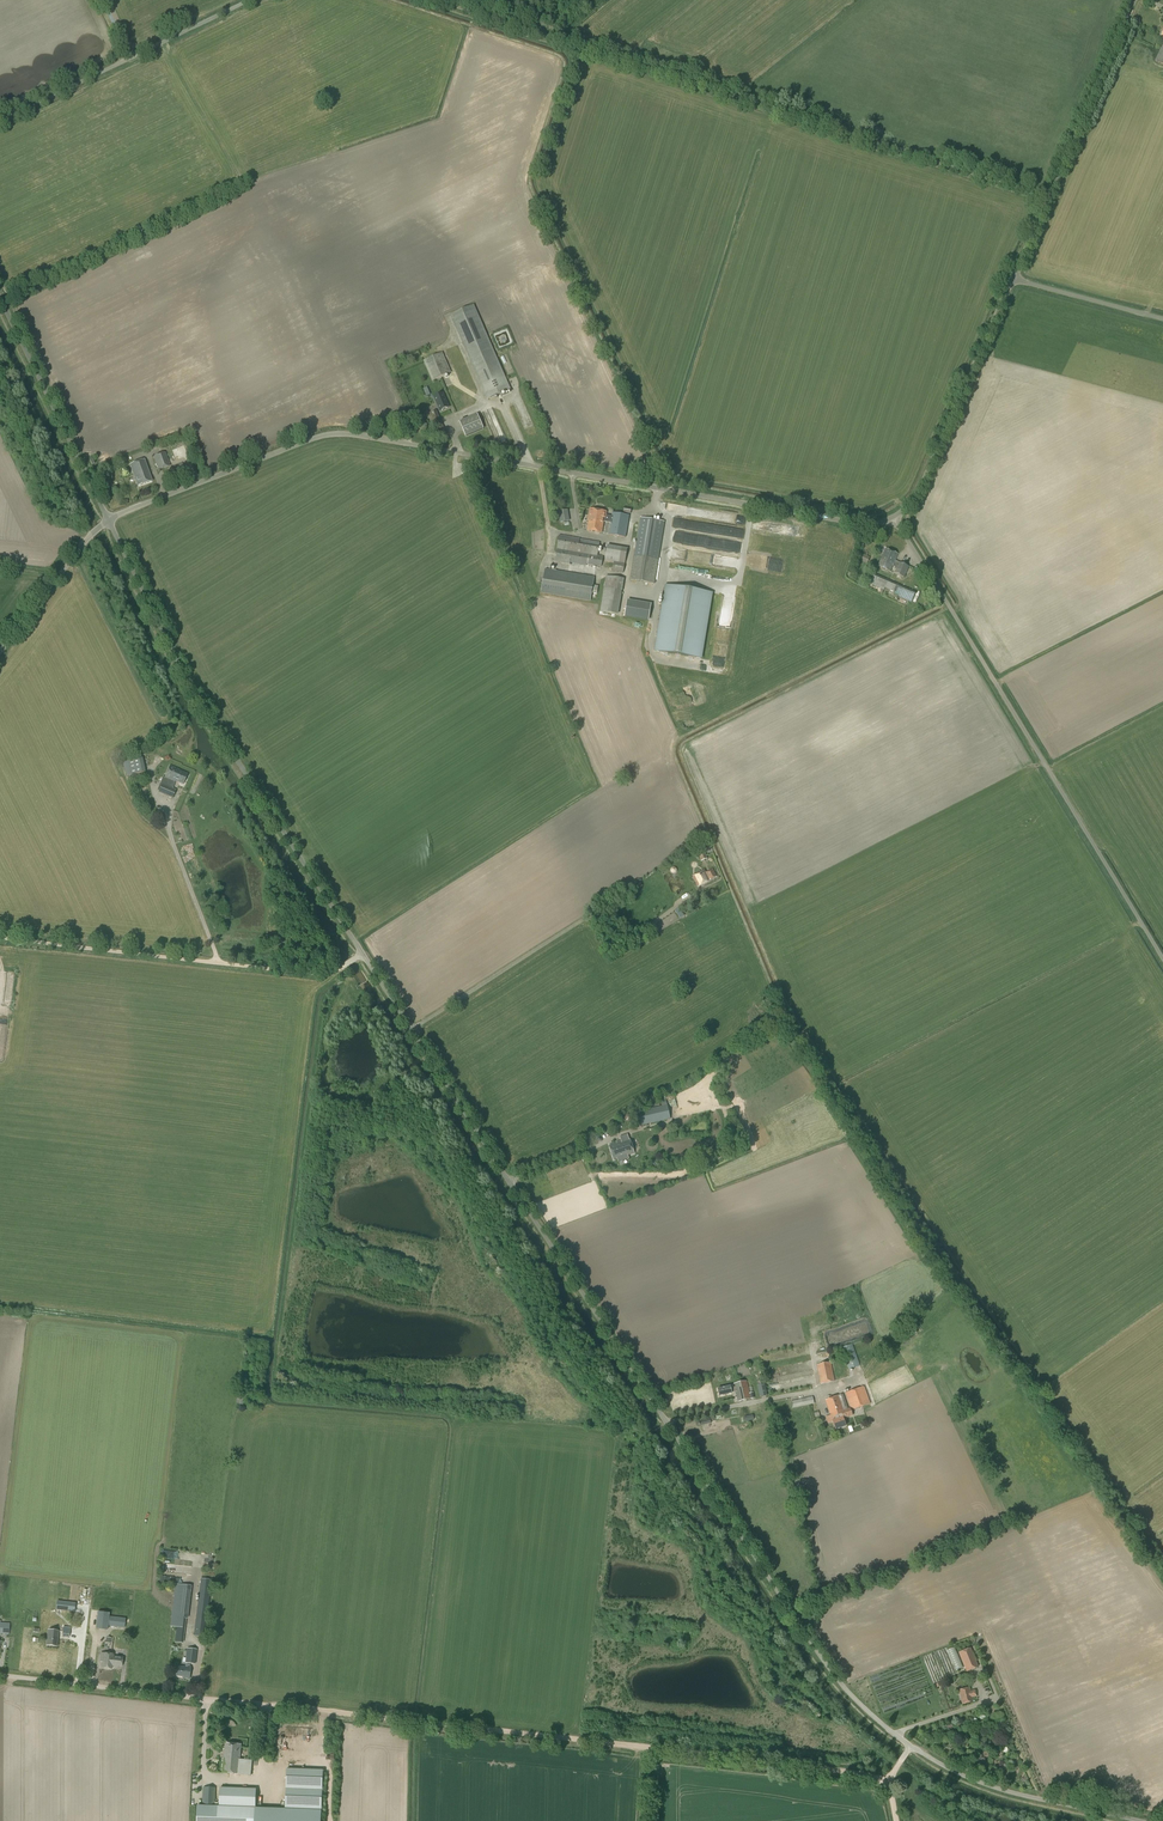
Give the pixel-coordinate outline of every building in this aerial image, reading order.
[(487,399),(510,389),(474,305),(451,315),(487,399)] [(432,381),(450,372),(441,353),(423,361),(432,381)] [(443,393),(433,397),(440,412),(449,408),(443,393)] [(492,409),(489,410),(495,421),(498,420),(492,409)] [(436,411),(428,415),(432,424),(440,420),(436,411)] [(477,414),(459,422),(466,437),(484,429),(477,414)] [(158,470),(171,466),(166,452),(153,456),(158,470)] [(138,486),(152,481),(144,459),(130,464),(138,486)] [(173,473),(184,469),(182,463),(171,467),(173,473)] [(562,521),(570,521),(569,509),(561,510),(562,521)] [(608,522),(609,516),(606,515),(606,512),(590,509),(588,520),(589,521),(587,531),(601,533),(603,521),(608,522)] [(609,516),(608,522),(611,523),(609,535),(625,537),(629,516),(613,513),(612,517),(609,516)] [(654,584),(658,560),(664,522),(640,518),(634,556),(630,580),(654,584)] [(676,522),(675,529),(706,532),(706,530),(709,530),(710,525),(676,522)] [(601,567),(603,557),(597,556),(600,543),(559,536),(554,562),(570,564),(570,563),(587,565),(587,564),(601,567)] [(623,573),(627,549),(607,546),(605,560),(614,562),(612,571),(623,573)] [(892,566),(897,568),(894,573),(904,578),(909,567),(899,562),(895,560),(898,554),(886,549),(878,566),(889,571),(892,566)] [(867,564),(870,557),(862,554),(859,552),(856,559),(859,561),(867,564)] [(590,601),(594,578),(545,569),(541,593),(590,601)] [(912,591),(874,574),(870,584),(884,590),(885,587),(900,594),(899,597),(908,601),(911,602),(916,592),(912,591)] [(616,614),(622,579),(606,576),(600,611),(616,614)] [(702,659),(713,593),(665,585),(654,651),(702,659)] [(649,620),(651,607),(627,603),(625,616),(649,620)] [(130,775),(138,774),(135,759),(127,761),(130,775)] [(163,783),(171,787),(173,781),(174,782),(175,781),(183,785),(187,775),(179,771),(180,770),(170,766),(165,778),(163,783)] [(170,788),(171,787),(163,783),(163,784),(162,784),(158,793),(172,799),(176,790),(170,788)] [(701,861),(707,859),(704,851),(698,853),(701,861)] [(717,877),(713,869),(705,873),(704,870),(693,876),(698,887),(710,881),(709,880),(717,877)] [(682,913),(689,908),(685,902),(678,907),(682,913)] [(642,1125),(666,1120),(670,1119),(667,1105),(639,1112),(642,1125)] [(626,1140),(625,1137),(621,1139),(622,1142),(609,1146),(614,1160),(634,1153),(630,1139),(626,1140)] [(852,1344),(841,1348),(842,1349),(849,1369),(860,1365),(852,1344)] [(767,1354),(769,1361),(779,1358),(777,1351),(767,1354)] [(821,1384),(834,1381),(830,1362),(817,1365),(821,1384)] [(805,1377),(771,1384),(773,1391),(807,1384),(805,1377)] [(750,1393),(747,1381),(734,1384),(735,1387),(731,1388),(731,1386),(718,1389),(719,1396),(732,1393),(732,1392),(736,1392),(738,1402),(754,1398),(753,1393),(750,1393)] [(760,1397),(767,1395),(765,1383),(757,1385),(760,1397)] [(852,1410),(870,1404),(864,1386),(846,1393),(852,1410)] [(838,1395),(825,1400),(829,1410),(842,1405),(843,1408),(847,1407),(843,1394),(839,1396),(838,1395)] [(792,1408),(814,1403),(813,1397),(791,1402),(792,1408)] [(842,1405),(829,1410),(832,1417),(833,1421),(836,1429),(846,1426),(843,1419),(852,1416),(850,1409),(844,1411),(842,1405)] [(204,1637),(211,1580),(201,1579),(194,1636),(204,1637)] [(187,1618),(191,1586),(175,1585),(171,1626),(177,1627),(176,1641),(183,1642),(186,1618),(187,1618)] [(103,1602),(104,1590),(95,1589),(93,1600),(103,1602)] [(75,1603),(57,1601),(56,1610),(74,1612),(75,1603)] [(125,1628),(126,1618),(109,1616),(109,1613),(97,1612),(95,1629),(107,1630),(108,1626),(125,1628)] [(9,1624),(2,1623),(0,1623),(0,1632),(1,1632),(3,1633),(3,1634),(6,1634),(6,1637),(8,1638),(9,1624)] [(62,1635),(62,1636),(69,1637),(70,1628),(63,1627),(62,1631),(62,1635)] [(48,1630),(46,1645),(57,1647),(58,1634),(58,1631),(48,1630)] [(970,1648),(959,1652),(966,1671),(977,1666),(970,1648)] [(194,1664),(196,1650),(187,1649),(185,1662),(185,1665),(184,1665),(184,1666),(177,1666),(176,1676),(184,1677),(184,1678),(189,1679),(190,1667),(189,1667),(190,1664),(194,1664)] [(110,1660),(111,1654),(103,1653),(101,1653),(99,1662),(102,1662),(102,1667),(111,1668),(112,1666),(111,1666),(112,1663),(109,1663),(109,1660),(110,1660)] [(111,1666),(112,1666),(121,1667),(122,1658),(113,1657),(113,1654),(111,1654),(110,1660),(109,1660),(109,1663),(112,1663),(111,1666)] [(974,1690),(970,1691),(969,1688),(959,1690),(963,1704),(973,1701),(971,1697),(976,1696),(974,1690)] [(238,1774),(240,1759),(241,1744),(225,1743),(223,1773),(238,1774)] [(240,1759),(238,1774),(251,1775),(252,1761),(240,1759)] [(322,1809),(323,1769),(287,1768),(286,1808),(322,1809)] [(217,1791),(217,1788),(203,1787),(202,1804),(215,1805),(216,1791),(217,1791)] [(256,1807),(256,1789),(220,1788),(220,1806),(256,1807)] [(256,1807),(197,1805),(197,1820),(255,1820),(256,1807)] [(256,1807),(255,1820),(321,1820),(321,1810),(256,1807)]
